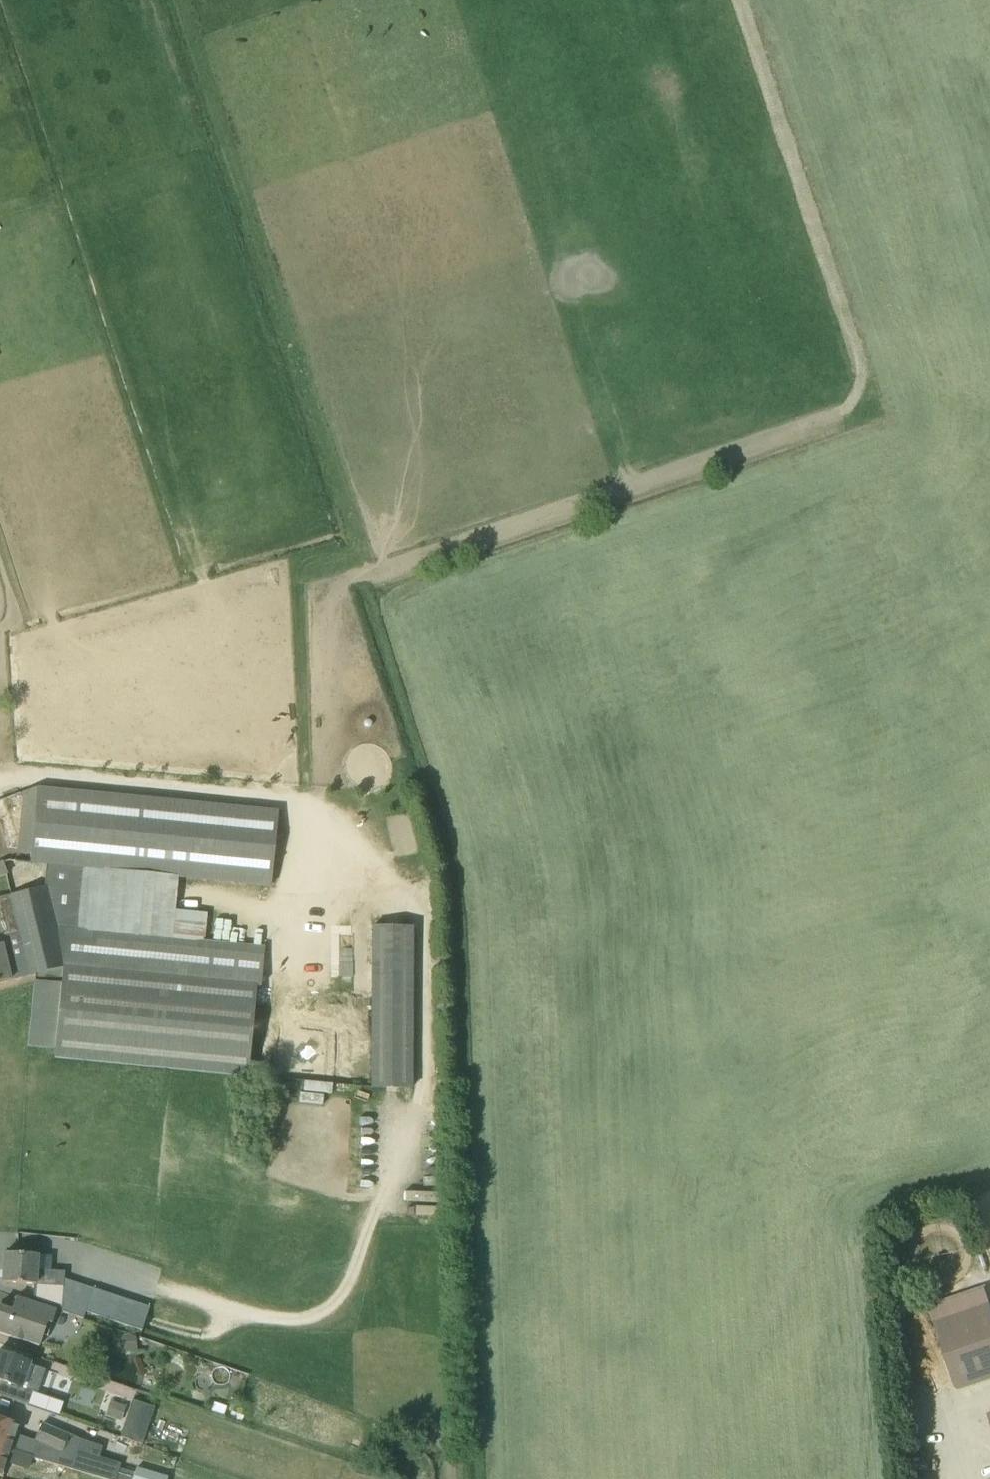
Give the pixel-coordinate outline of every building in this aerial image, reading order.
[(0,946),(0,983),(36,975),(34,991),(33,1007),(29,1047),(56,1050),(56,1058),(76,1060),(249,1077),(257,988),(261,988),(265,949),(203,943),(173,940),(176,910),(177,897),(174,897),(176,877),(271,886),(278,811),(37,788),(31,855),(30,863),(48,865),(47,888),(11,896),(0,898),(0,934),(2,941),(3,945),(0,946)] [(373,1009),(413,1009),(414,928),(374,928),(373,1009)] [(412,1090),(413,1009),(373,1009),(372,1089),(412,1090)] [(61,1306),(64,1273),(51,1272),(52,1260),(40,1259),(40,1256),(5,1254),(3,1283),(34,1286),(33,1304),(47,1309),(48,1305),(61,1306)] [(86,1313),(144,1332),(151,1309),(94,1290),(86,1313)] [(980,1290),(934,1305),(962,1389),(989,1380),(989,1319),(980,1290)] [(8,1310),(2,1313),(0,1312),(0,1335),(38,1348),(42,1334),(38,1333),(41,1321),(46,1322),(51,1324),(55,1312),(47,1309),(33,1304),(28,1317),(12,1312),(8,1310)] [(120,1335),(122,1353),(137,1352),(136,1334),(120,1335)] [(36,1392),(44,1370),(0,1354),(0,1381),(7,1384),(33,1391),(36,1392)] [(33,1391),(7,1384),(3,1395),(28,1405),(33,1391)] [(127,1405),(111,1400),(106,1417),(121,1422),(127,1405)] [(143,1445),(155,1409),(133,1401),(121,1437),(143,1445)] [(226,1407),(215,1403),(212,1411),(223,1415),(226,1407)] [(21,1454),(24,1445),(26,1439),(15,1435),(19,1425),(0,1419),(0,1446),(11,1450),(11,1451),(20,1454),(21,1454)] [(103,1478),(116,1478),(120,1465),(98,1459),(101,1448),(80,1441),(43,1425),(35,1442),(35,1443),(36,1444),(35,1449),(32,1458),(103,1478)] [(11,1451),(11,1450),(0,1446),(0,1474),(3,1475),(11,1451)] [(135,1478),(169,1478),(171,1468),(139,1462),(135,1478)]
